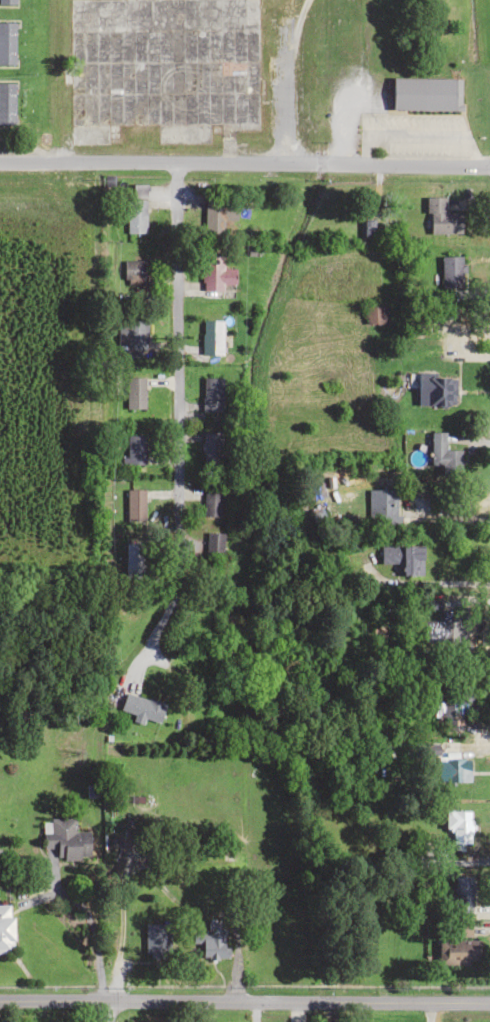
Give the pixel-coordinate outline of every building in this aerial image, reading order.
[(68,84),(70,84),(70,143),(117,143),(117,125),(157,126),(157,144),(209,144),(209,130),(258,130),(258,0),(68,0),(68,84)] [(0,22),(0,65),(14,65),(14,22),(0,22)] [(456,110),(456,78),(392,78),(392,110),(456,110)] [(14,124),(14,83),(0,83),(0,124),(14,124)] [(461,234),(461,213),(445,213),(445,197),(426,197),(427,234),(461,234)] [(145,233),(145,199),(126,199),(126,233),(145,233)] [(222,255),(203,255),(203,289),(235,289),(235,269),(222,269),(222,255)] [(440,257),(440,287),(463,287),(463,257),(440,257)] [(145,261),(123,261),(123,282),(145,282),(145,261)] [(385,324),(385,307),(365,307),(365,324),(385,324)] [(146,349),(146,319),(120,319),(120,349),(146,349)] [(222,321),(201,321),(201,354),(222,354),(222,321)] [(453,406),(454,374),(418,374),(417,406),(453,406)] [(144,378),(124,378),(124,410),(144,410),(144,378)] [(201,412),(222,412),(222,378),(201,378),(201,412)] [(220,433),(201,433),(201,466),(220,466),(220,433)] [(445,433),(431,433),(431,468),(460,468),(460,449),(445,449),(445,433)] [(143,464),(143,435),(127,435),(127,464),(143,464)] [(126,489),(126,524),(144,525),(144,489),(126,489)] [(390,510),(390,489),(368,489),(368,510),(390,510)] [(220,490),(202,490),(202,515),(220,515),(220,490)] [(203,557),(221,558),(222,533),(204,532),(203,557)] [(422,545),(380,545),(380,563),(397,563),(397,574),(415,574),(415,560),(422,560),(422,545)] [(420,619),(420,640),(460,640),(460,609),(440,608),(440,620),(420,619)] [(133,715),(132,719),(157,727),(164,703),(125,691),(119,710),(133,715)] [(469,757),(438,757),(438,781),(469,781),(469,757)] [(444,844),(470,844),(470,810),(444,810),(444,844)] [(75,818),(42,818),(42,852),(54,852),(54,859),(88,859),(88,839),(80,839),(80,833),(75,833),(75,818)] [(471,912),(471,874),(447,874),(447,912),(471,912)] [(11,953),(11,905),(0,905),(0,953),(11,953)] [(145,923),(145,956),(168,956),(168,923),(145,923)] [(224,960),(224,931),(195,931),(195,960),(224,960)] [(478,963),(478,939),(439,939),(439,963),(478,963)]
